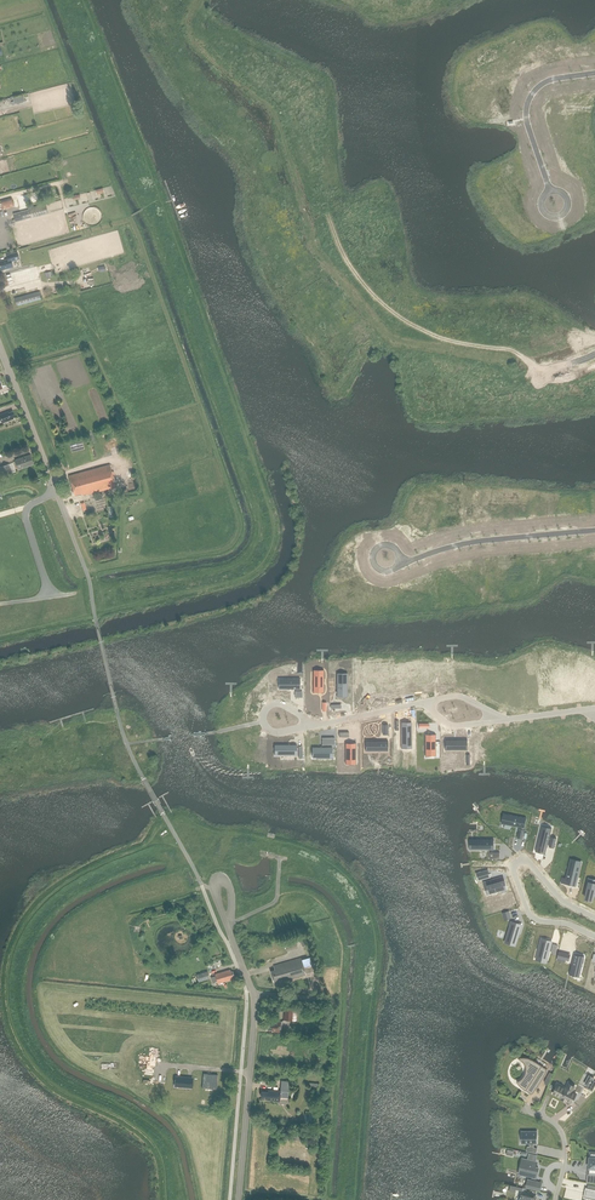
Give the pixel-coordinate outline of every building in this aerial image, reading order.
[(29,94),(17,98),(19,103),(30,100),(29,94)] [(11,198),(0,201),(3,209),(13,206),(11,198)] [(16,222),(48,214),(46,205),(29,209),(29,210),(14,214),(16,222)] [(8,260),(0,262),(0,268),(1,271),(13,267),(12,262),(20,260),(18,253),(7,255),(8,260)] [(17,306),(42,299),(40,292),(15,299),(17,306)] [(15,417),(13,412),(9,414),(8,412),(0,416),(0,421),(1,420),(2,423),(14,419),(13,418),(15,417)] [(18,469),(33,464),(30,455),(15,460),(18,469)] [(9,465),(9,464),(0,467),(0,479),(13,475),(12,473),(9,465)] [(104,490),(116,487),(113,475),(112,472),(110,464),(69,476),(74,495),(82,493),(82,495),(87,494),(87,495),(99,492),(104,490)] [(313,674),(313,693),(324,693),(324,674),(313,674)] [(337,677),(337,697),(347,697),(347,677),(337,677)] [(278,683),(278,689),(300,689),(300,678),(284,678),(284,683),(278,683)] [(401,722),(401,745),(412,745),(412,722),(401,722)] [(425,735),(425,753),(436,753),(436,735),(425,735)] [(445,740),(445,746),(450,746),(450,751),(468,751),(467,740),(445,740)] [(365,741),(365,748),(370,748),(370,752),(378,752),(378,750),(383,751),(383,752),(388,752),(388,748),(388,741),(365,741)] [(346,743),(346,761),(356,761),(356,743),(346,743)] [(274,745),(274,751),(280,751),(280,755),(297,755),(297,745),(274,745)] [(312,748),(312,754),(316,754),(316,758),(332,758),(332,747),(312,748)] [(507,814),(505,824),(524,828),(526,818),(507,814)] [(541,830),(535,852),(545,854),(551,832),(541,830)] [(470,840),(470,850),(491,851),(494,851),(494,846),(491,846),(490,846),(491,840),(470,840)] [(570,864),(567,880),(566,884),(575,886),(580,866),(570,864)] [(495,879),(484,882),(486,887),(488,886),(490,892),(506,888),(504,881),(497,883),(495,879)] [(585,899),(592,901),(593,894),(594,894),(594,884),(589,883),(585,899)] [(509,911),(502,913),(504,920),(511,919),(509,911)] [(512,922),(507,939),(517,942),(522,925),(512,922)] [(542,939),(537,956),(547,959),(552,942),(542,939)] [(287,951),(298,948),(296,941),(285,945),(287,951)] [(559,951),(557,958),(566,961),(567,954),(559,951)] [(574,954),(570,972),(580,974),(585,957),(574,954)] [(301,958),(291,961),(273,966),(274,970),(270,971),(273,980),(281,978),(282,980),(287,979),(287,981),(306,975),(301,958)] [(231,976),(234,976),(232,971),(230,971),(229,970),(215,974),(217,984),(232,979),(231,976)] [(199,982),(210,979),(208,972),(196,975),(199,982)] [(295,1010),(283,1008),(282,1019),(294,1020),(295,1010)] [(280,1032),(281,1022),(273,1021),(273,1023),(267,1022),(267,1030),(273,1030),(273,1031),(280,1032)] [(153,1074),(156,1074),(156,1063),(153,1063),(153,1053),(147,1053),(146,1062),(137,1062),(136,1074),(145,1074),(145,1076),(143,1076),(143,1083),(153,1084),(153,1076),(152,1076),(153,1074)] [(517,1081),(517,1082),(518,1083),(519,1085),(520,1086),(521,1087),(522,1088),(523,1089),(529,1092),(530,1093),(531,1094),(532,1094),(533,1094),(533,1093),(537,1088),(539,1085),(541,1082),(543,1079),(544,1077),(546,1074),(547,1071),(547,1070),(547,1069),(546,1069),(544,1067),(542,1066),(541,1065),(539,1064),(536,1062),(535,1061),(534,1061),(532,1060),(530,1059),(528,1058),(527,1058),(525,1058),(522,1057),(521,1058),(520,1058),(519,1058),(518,1058),(518,1059),(519,1059),(523,1062),(523,1063),(524,1064),(525,1066),(526,1068),(526,1070),(525,1073),(525,1074),(524,1076),(523,1078),(522,1079),(521,1079),(517,1081)] [(202,1088),(216,1089),(218,1075),(204,1073),(202,1088)] [(174,1076),(173,1088),(192,1089),(193,1078),(174,1076)] [(587,1088),(593,1091),(594,1086),(594,1081),(594,1080),(591,1079),(588,1086),(587,1088)] [(557,1083),(552,1094),(562,1099),(568,1101),(573,1104),(578,1093),(574,1091),(574,1089),(567,1086),(566,1087),(557,1083)] [(279,1101),(280,1097),(288,1098),(289,1086),(281,1085),(281,1091),(268,1090),(268,1092),(262,1091),(261,1097),(267,1098),(267,1100),(279,1101)] [(521,1131),(521,1143),(530,1143),(534,1143),(537,1143),(537,1131),(521,1131)] [(529,1153),(527,1160),(536,1162),(537,1155),(529,1153)] [(524,1159),(521,1172),(527,1173),(526,1176),(532,1177),(532,1175),(536,1176),(538,1168),(535,1167),(536,1162),(527,1160),(524,1159)] [(585,1197),(594,1199),(594,1190),(586,1188),(586,1191),(587,1191),(585,1197)]
